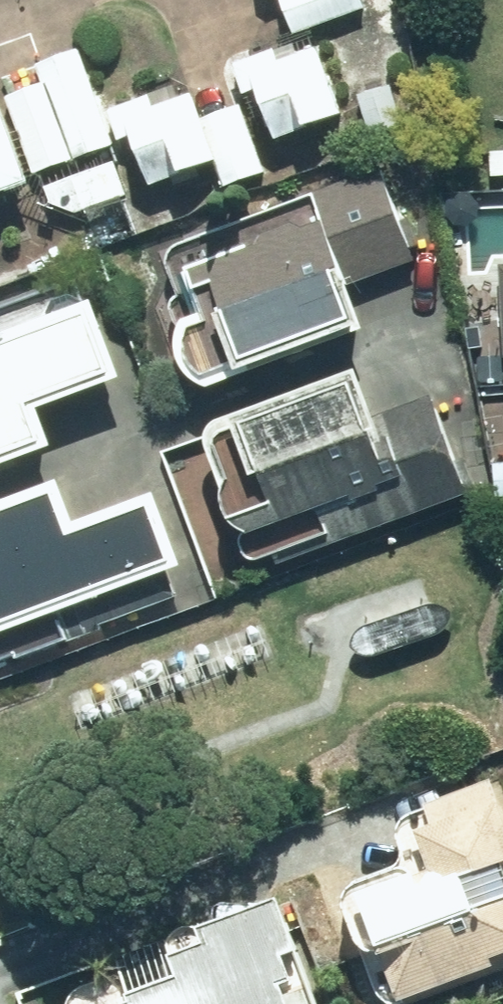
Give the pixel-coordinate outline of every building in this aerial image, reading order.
[(266,30),(281,25),(285,38),(354,18),(349,0),(273,0),(258,4),(266,30)] [(288,62),(279,45),(225,75),(248,116),(267,150),(340,110),(308,52),(288,62)] [(71,53),(29,70),(37,90),(2,104),(32,180),(109,149),(71,53)] [(152,113),(146,99),(102,119),(137,199),(210,167),(181,100),(152,113)] [(259,176),(234,110),(198,124),(224,190),(259,176)] [(17,200),(0,149),(0,205),(17,200)] [(43,193),(52,213),(79,217),(122,198),(108,165),(43,193)] [(370,181),(310,207),(305,196),(157,258),(185,327),(182,329),(179,330),(177,332),(174,334),(171,337),(169,339),(167,342),(166,345),(164,348),(163,352),(162,355),(162,358),(162,362),(162,365),(162,368),(163,372),(164,375),(165,378),(167,381),(169,384),(171,387),(173,389),(176,391),(179,393),(181,395),(185,397),(188,398),(191,399),(194,399),(198,400),(201,400),(205,399),(208,399),(211,398),(214,396),(363,334),(349,301),(409,275),(370,181)] [(39,460),(27,424),(105,396),(67,288),(0,311),(0,473),(39,460)] [(432,395),(361,419),(350,388),(185,446),(216,535),(229,531),(247,582),(470,504),(432,395)] [(47,503),(0,519),(0,643),(167,585),(144,520),(62,548),(47,503)] [(367,662),(401,650),(435,638),(439,636),(443,632),(446,627),(448,622),(448,618),(445,615),(438,612),(430,610),(423,609),(390,621),(357,633),(353,637),(348,644),(344,650),(343,655),(347,658),(351,661),(357,662),(362,663),(367,662)] [(487,792),(377,837),(390,869),(337,890),(325,918),(346,970),(359,965),(375,1003),(411,1003),(502,966),(502,832),(487,792)] [(59,997),(61,1003),(299,1003),(268,910),(125,958),(130,973),(59,997)]
